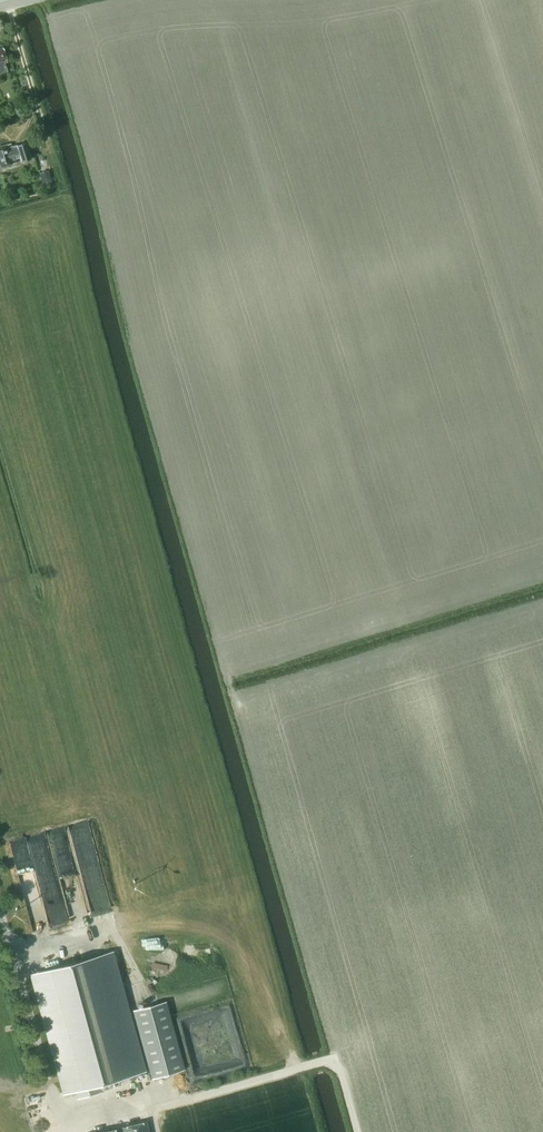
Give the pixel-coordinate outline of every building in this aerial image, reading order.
[(0,147),(0,164),(1,168),(16,164),(15,159),(21,158),(22,161),(32,158),(27,142),(12,146),(11,144),(0,147)] [(54,172),(49,173),(47,165),(41,166),(45,184),(56,181),(54,172)] [(186,1068),(167,1000),(133,1009),(152,1078),(186,1068)] [(145,1079),(124,1003),(90,1013),(107,1071),(102,1072),(87,1019),(54,1029),(74,1100),(145,1079)] [(148,1121),(96,1131),(151,1131),(148,1121)]
